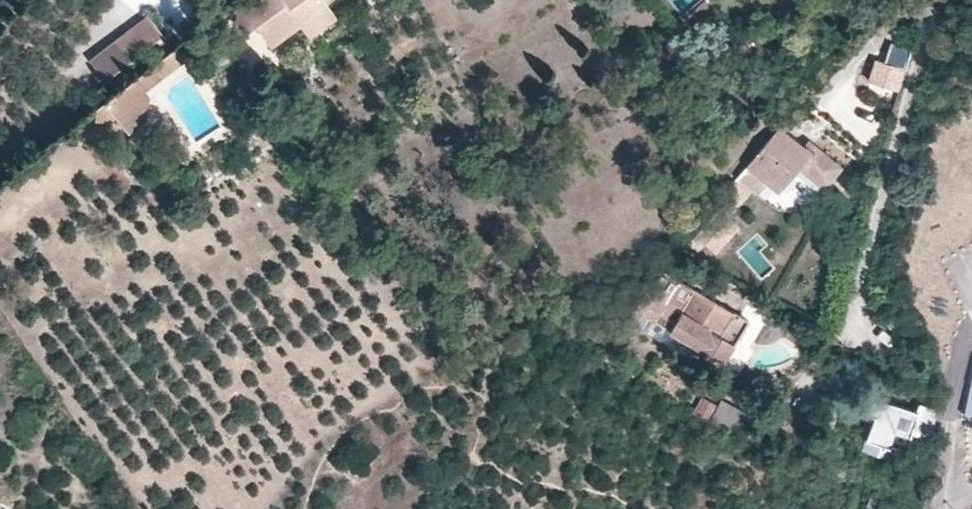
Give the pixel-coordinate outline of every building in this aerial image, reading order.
[(329,0),(246,0),(236,7),(235,8),(235,9),(236,9),(248,26),(260,18),(274,39),(304,18),(329,0)] [(331,0),(329,0),(304,18),(313,30),(339,12),(331,0)] [(132,52),(169,28),(155,7),(118,32),(132,52)] [(181,45),(142,72),(151,85),(189,57),(181,45)] [(877,62),(871,81),(894,88),(895,89),(896,88),(901,71),(877,62)] [(151,85),(142,72),(102,99),(101,111),(117,113),(121,111),(122,110),(123,111),(134,125),(148,115),(154,88),(151,85)] [(779,127),(747,161),(736,173),(752,186),(756,190),(766,178),(776,187),(799,162),(823,181),(837,163),(811,141),(803,150),(794,141),(779,127)] [(752,186),(736,173),(729,180),(735,186),(704,223),(693,235),(704,243),(752,186)] [(695,288),(678,277),(654,320),(670,328),(695,288)] [(655,281),(623,319),(634,325),(664,289),(655,281)] [(734,342),(718,333),(732,311),(695,288),(670,328),(707,351),(725,361),(731,352),(737,344),(734,342)] [(747,320),(732,311),(718,333),(734,342),(747,320)] [(932,440),(935,413),(921,408),(920,411),(895,403),(871,396),(865,411),(877,415),(870,439),(871,439),(868,449),(888,455),(892,445),(906,450),(911,436),(917,438),(918,435),(932,440)] [(710,419),(716,403),(698,397),(692,413),(710,419)] [(719,401),(712,421),(738,430),(745,410),(719,401)]
